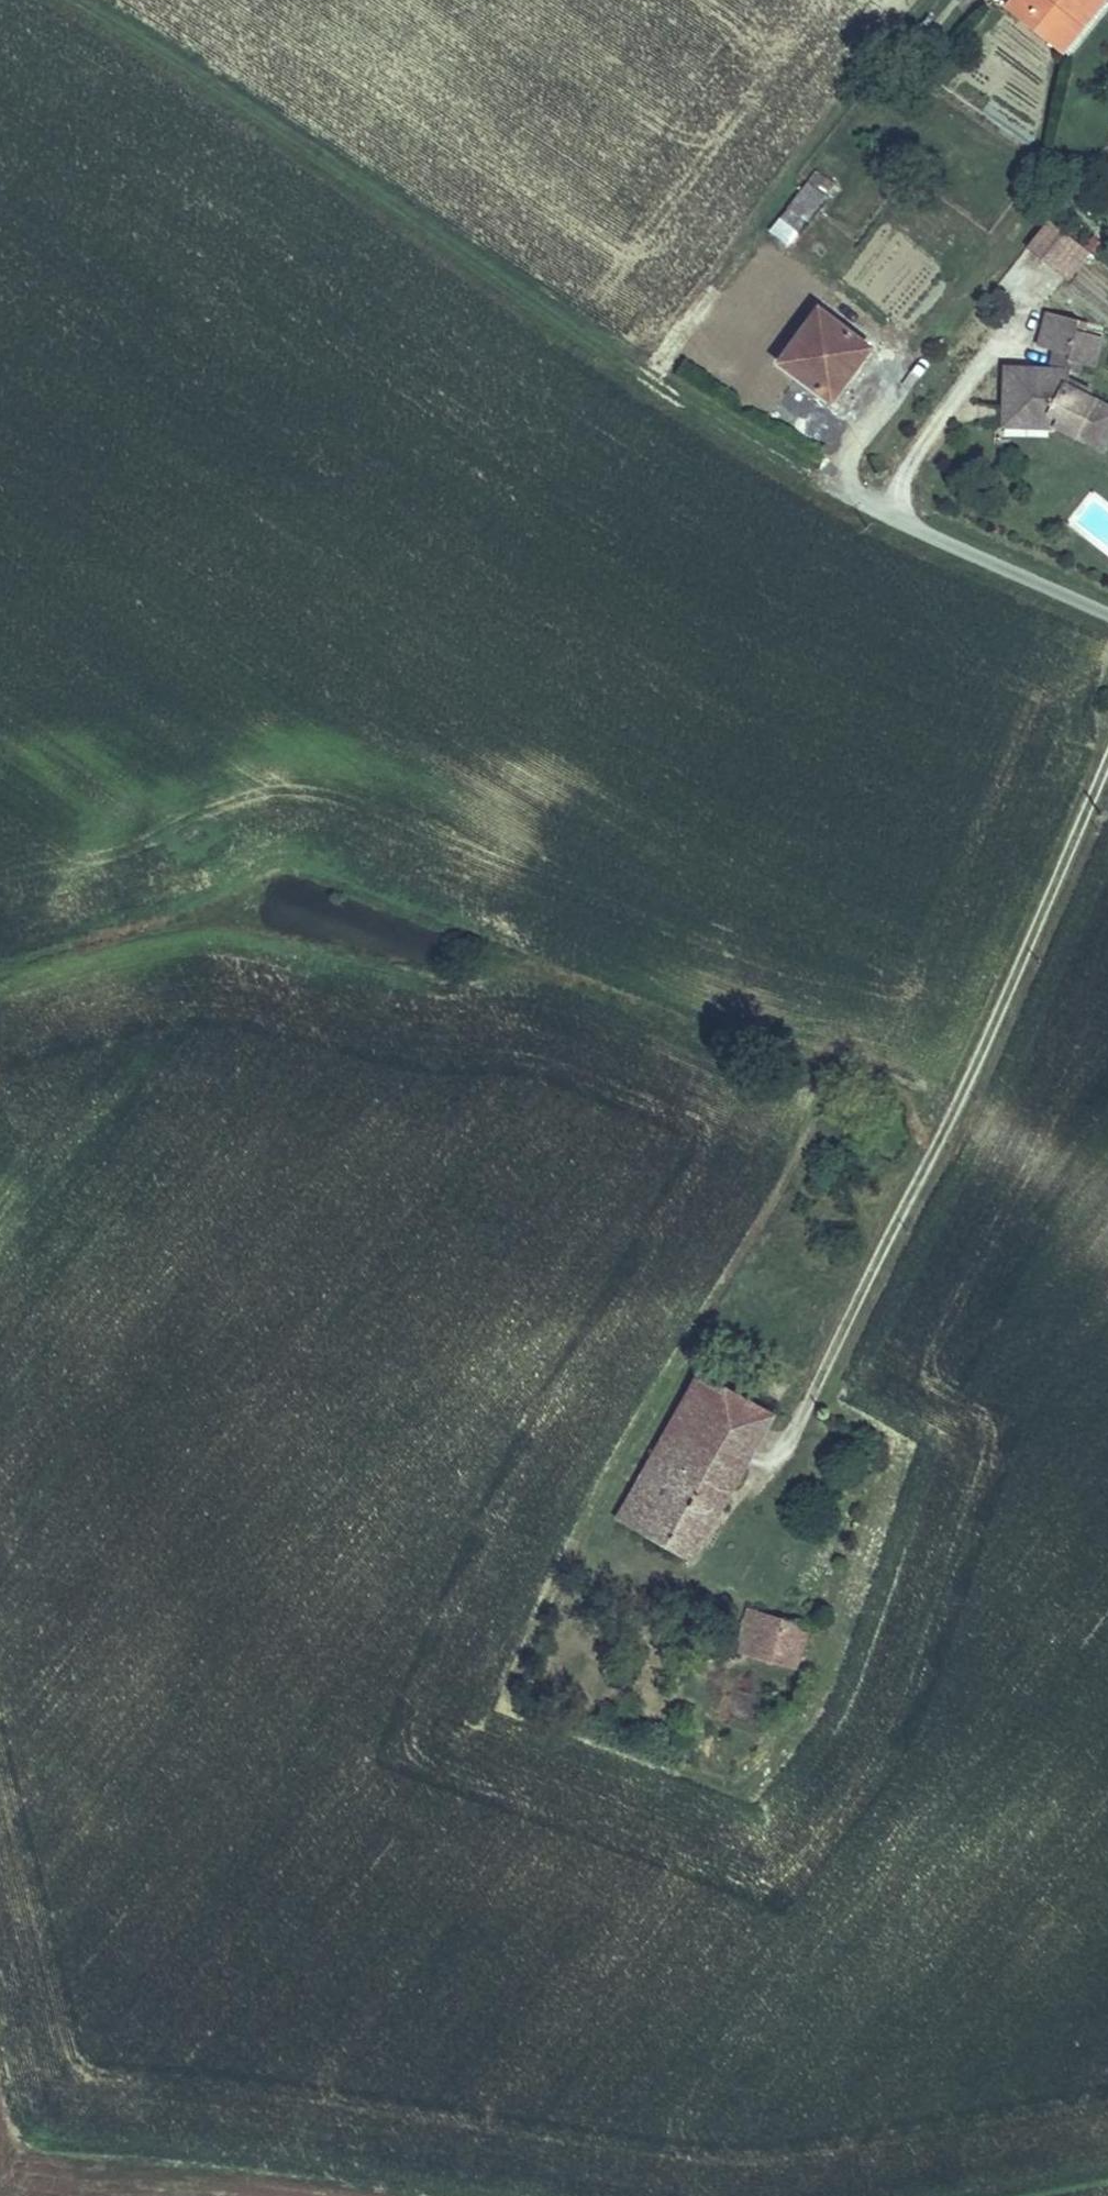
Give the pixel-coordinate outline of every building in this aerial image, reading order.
[(1079,0),(1014,0),(1011,3),(1070,48),(1090,22),(1074,7),(1079,0)] [(1074,7),(1090,22),(1107,0),(1079,0),(1074,7)] [(813,167),(768,231),(790,246),(835,182),(813,167)] [(1048,208),(1027,234),(1055,256),(1075,230),(1048,208)] [(1065,264),(1086,239),(1075,230),(1055,256),(1065,264)] [(838,388),(877,335),(828,299),(790,349),(838,388)] [(1039,320),(1036,353),(1058,356),(1059,368),(1015,364),(1003,377),(1002,424),(1057,428),(1106,456),(1107,452),(1107,410),(1085,398),(1084,387),(1096,386),(1096,374),(1105,374),(1106,338),(1080,337),(1079,323),(1039,320)] [(674,1426),(742,1473),(772,1427),(704,1381),(674,1426)] [(674,1426),(615,1517),(682,1562),(742,1473),(674,1426)] [(806,1676),(817,1636),(760,1617),(746,1654),(806,1676)]
